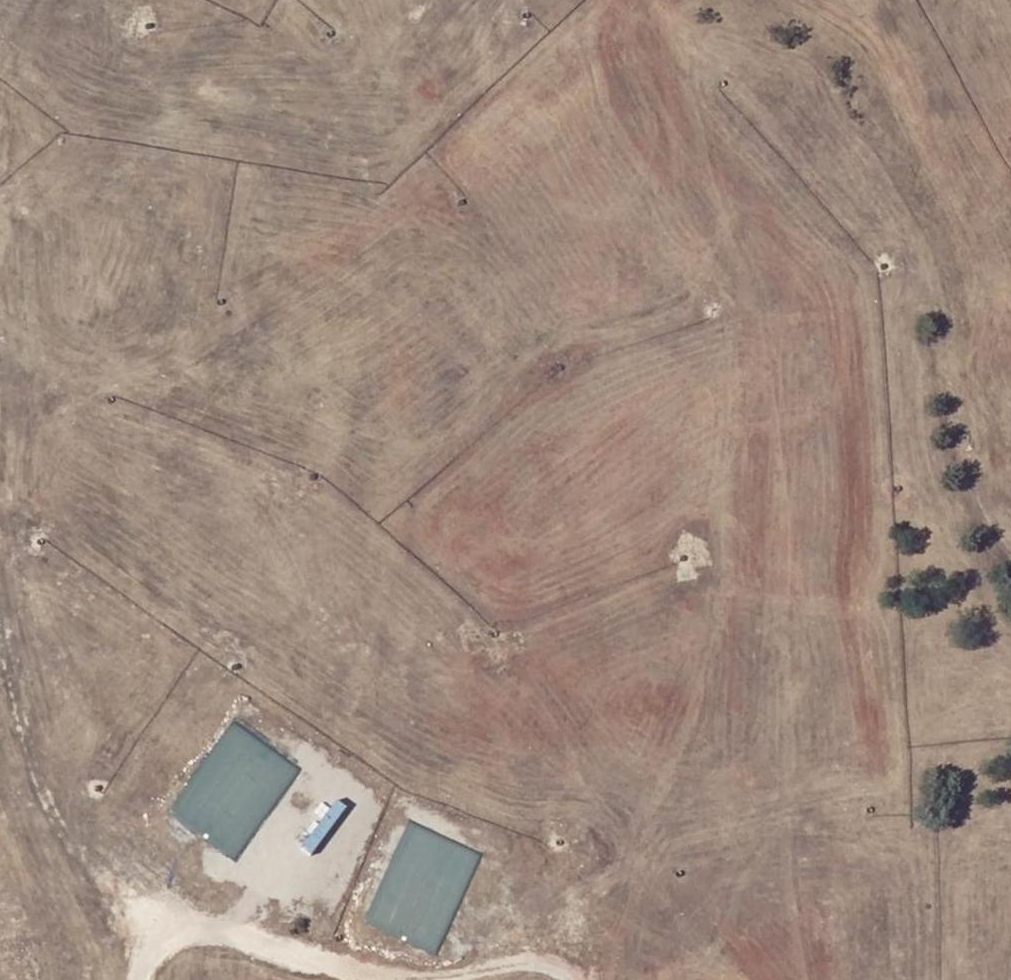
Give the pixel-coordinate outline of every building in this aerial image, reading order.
[(239,720),(174,805),(238,853),(303,768),(239,720)] [(411,820),(368,922),(441,953),(484,850),(411,820)]
